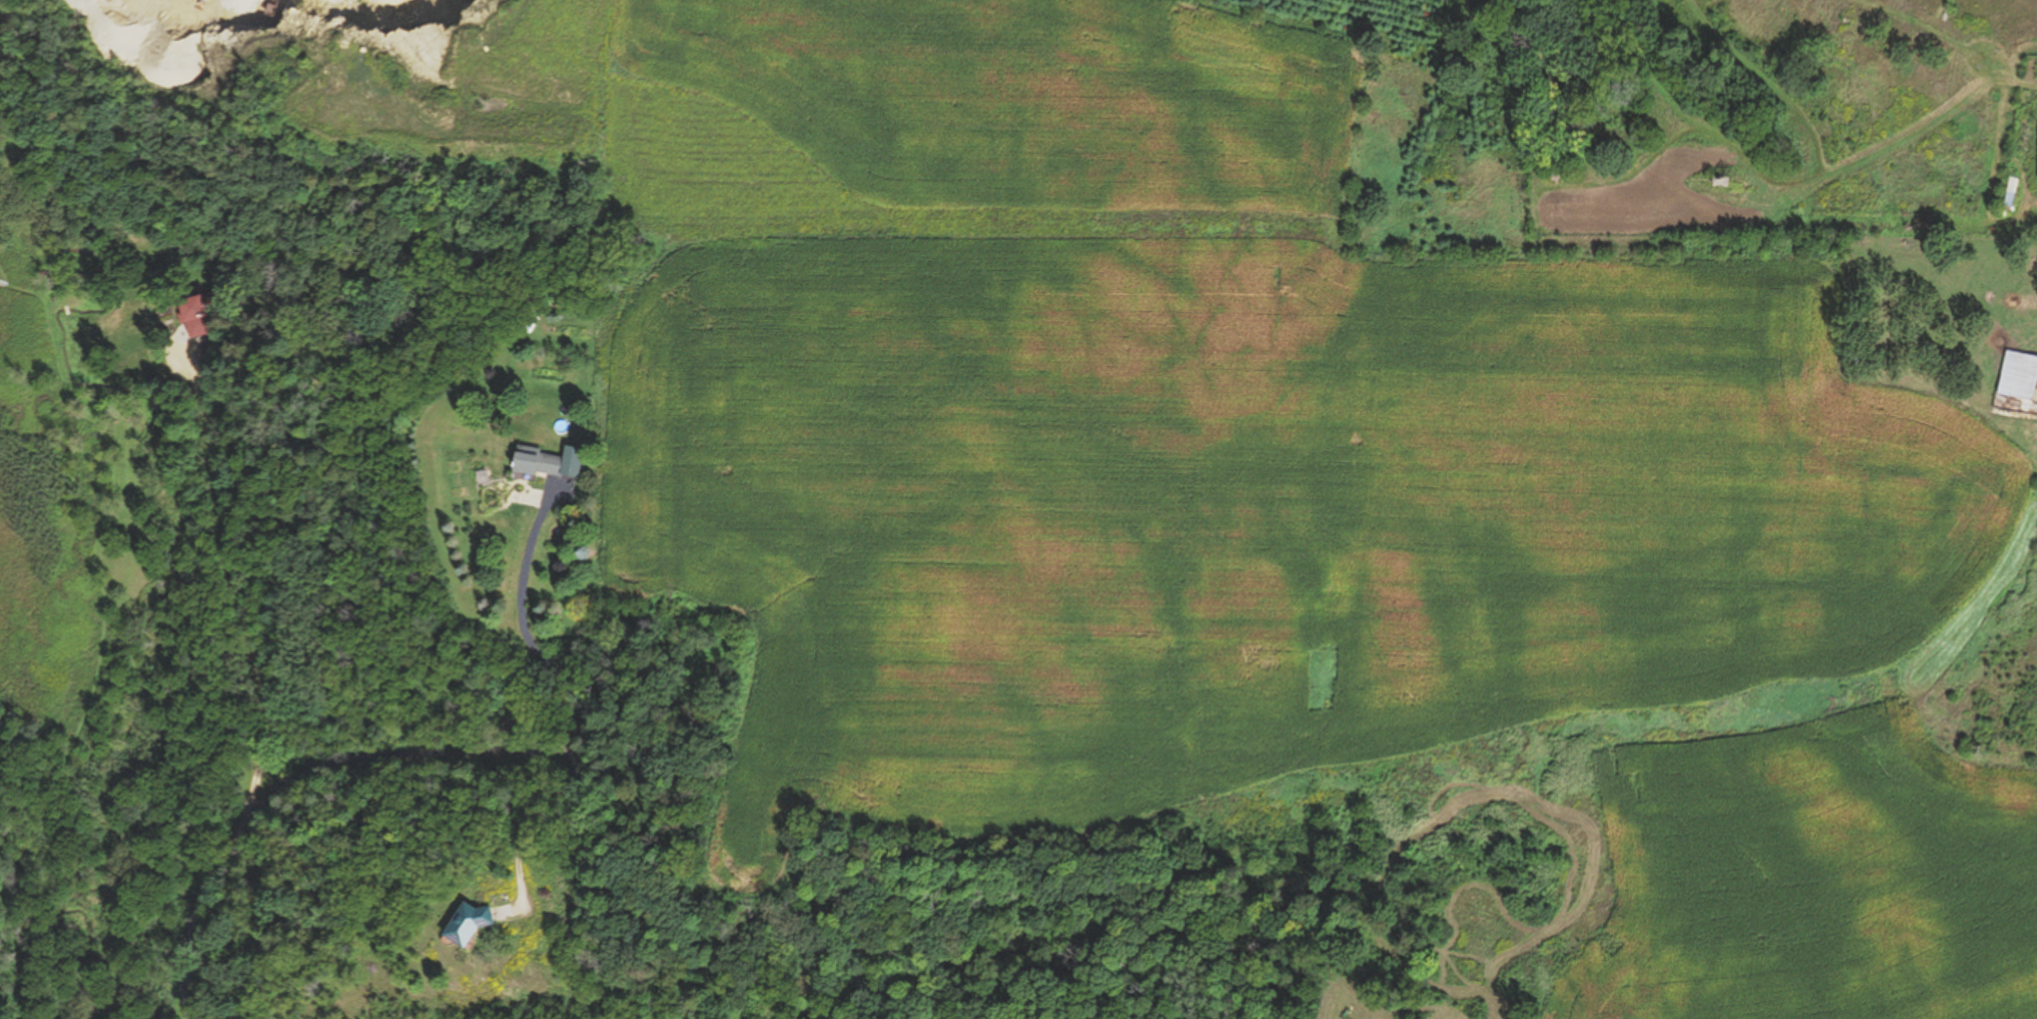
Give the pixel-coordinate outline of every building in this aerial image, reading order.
[(2005,208),(2014,210),(2019,182),(2010,180),(2005,208)] [(196,341),(190,324),(183,327),(179,316),(186,313),(183,304),(205,297),(208,304),(215,302),(220,318),(209,322),(214,335),(196,341)] [(2002,394),(2036,399),(2036,357),(2008,353),(2002,394)] [(516,473),(522,447),(545,451),(545,455),(568,459),(564,479),(542,474),(541,478),(516,473)] [(493,910),(497,927),(483,930),(468,952),(448,938),(469,905),(481,913),(493,910)]
